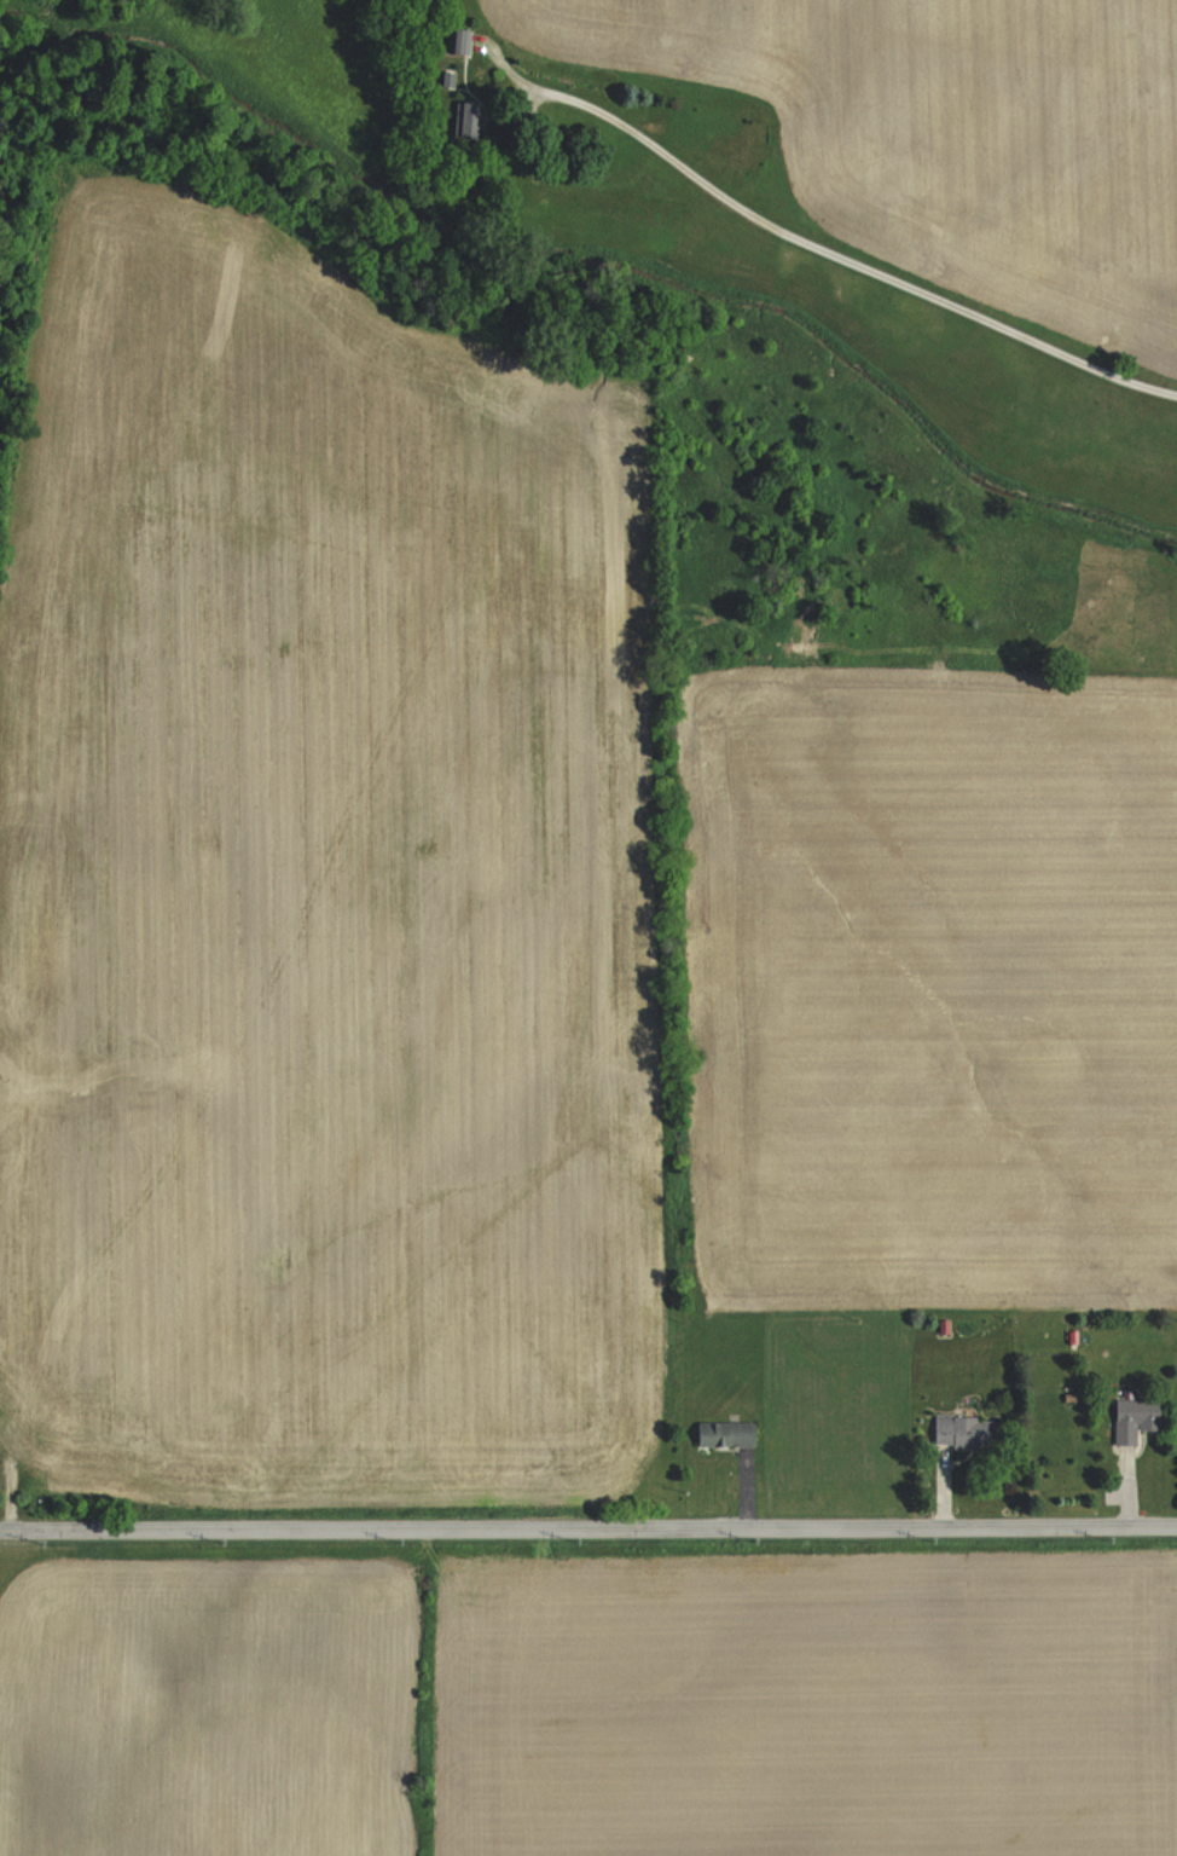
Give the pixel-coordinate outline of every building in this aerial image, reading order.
[(467,52),(469,29),(460,28),(458,52),(467,52)] [(457,101),(457,137),(485,137),(485,101),(457,101)] [(1161,1398),(1115,1398),(1115,1445),(1137,1445),(1137,1430),(1161,1430),(1161,1398)] [(934,1415),(934,1448),(993,1448),(993,1415),(934,1415)] [(755,1421),(698,1421),(698,1446),(755,1446),(755,1421)]
